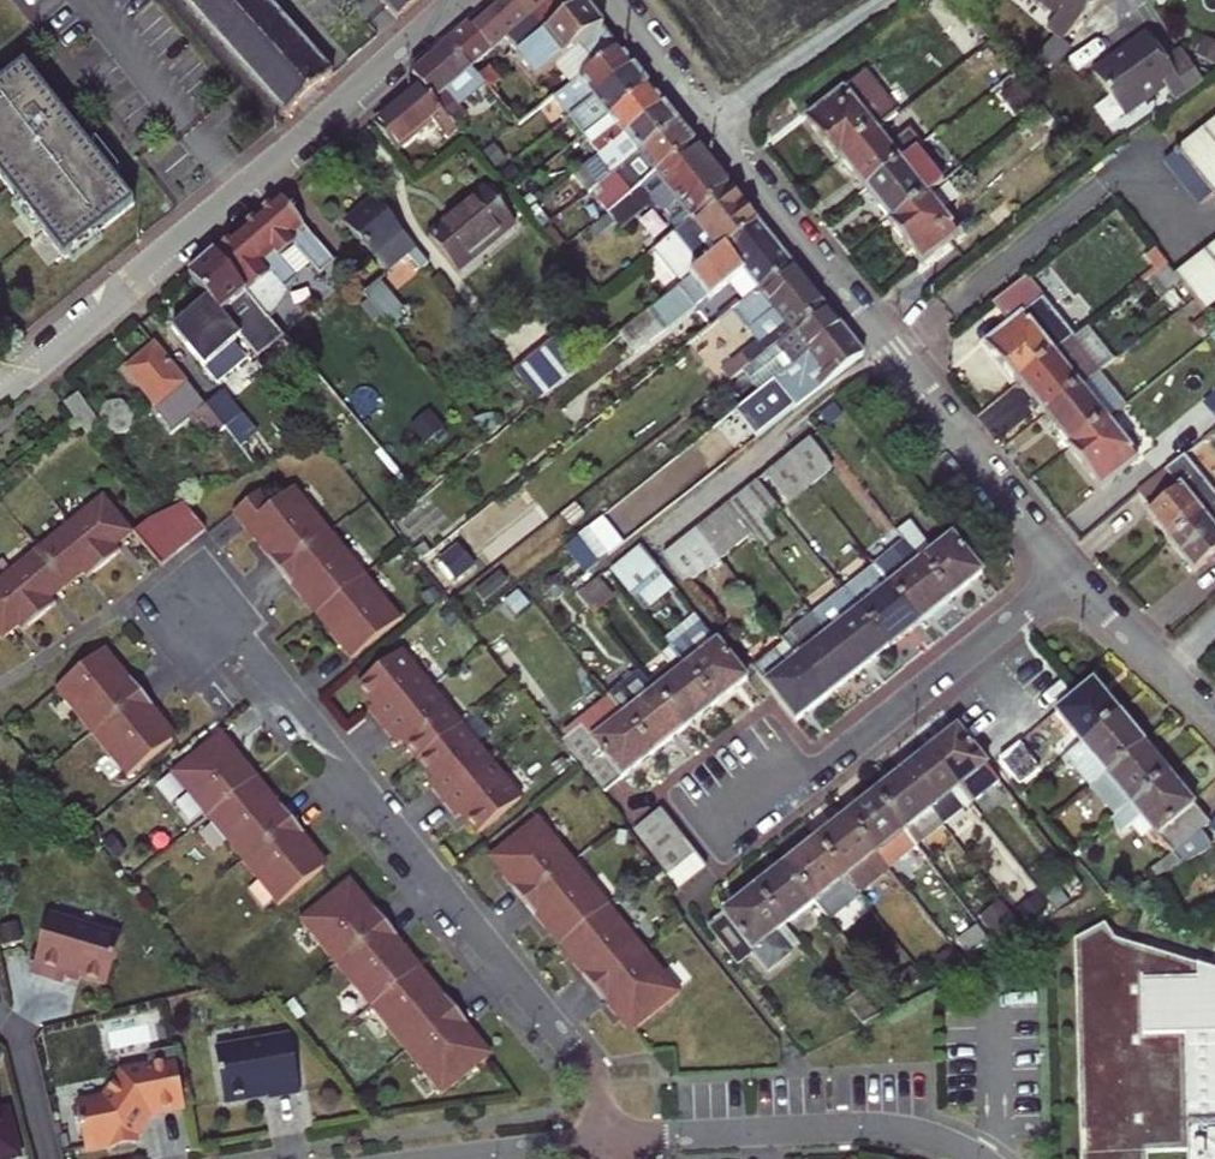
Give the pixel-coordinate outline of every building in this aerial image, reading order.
[(264,0),(184,0),(289,117),(333,77),(264,0)] [(395,22),(419,0),(376,0),(395,22)] [(473,30),(491,51),(507,37),(542,7),(535,0),(508,0),(473,30)] [(507,37),(520,52),(516,55),(537,80),(541,76),(557,95),(617,48),(580,0),(550,0),(542,7),(507,37)] [(1052,17),(1041,30),(1058,45),(1096,0),(1032,0),(1052,17)] [(471,27),(450,45),(470,69),(491,51),(473,30),(471,27)] [(1175,107),(1186,99),(1202,88),(1186,63),(1169,74),(1144,39),(1090,76),(1117,115),(1161,86),(1175,107)] [(987,41),(979,48),(991,63),(999,56),(987,41)] [(450,45),(413,76),(422,87),(451,121),(462,111),(457,106),(483,83),(478,77),(470,69),(450,45)] [(617,48),(557,95),(553,98),(569,118),(633,68),(617,48)] [(0,84),(0,178),(65,260),(134,205),(24,65),(0,84)] [(489,67),(478,77),(483,83),(489,90),(500,80),(489,67)] [(515,161),(528,181),(585,137),(648,87),(633,68),(569,118),(515,161)] [(836,162),(873,132),(894,116),(863,77),(805,123),(836,162)] [(375,124),(397,151),(432,123),(440,132),(451,121),(422,87),(375,124)] [(585,137),(599,156),(663,106),(648,87),(585,137)] [(663,106),(599,156),(592,161),(574,175),(588,195),(613,175),(678,124),(663,106)] [(836,162),(866,194),(900,167),(918,153),(921,150),(894,116),(873,132),(836,162)] [(678,124),(613,175),(619,183),(598,200),(609,214),(641,187),(693,144),(678,124)] [(1180,152),(1174,152),(1177,155),(1164,166),(1177,181),(1190,170),(1212,196),(1214,201),(1214,124),(1180,152)] [(693,144),(641,187),(676,233),(705,208),(729,189),(693,144)] [(508,166),(493,145),(481,155),(498,174),(508,166)] [(574,175),(592,161),(581,147),(563,161),(574,175)] [(943,185),(918,153),(900,167),(926,199),(943,185)] [(889,222),(889,228),(926,199),(900,167),(866,194),(889,222)] [(1190,170),(1177,181),(1197,207),(1212,196),(1190,170)] [(705,208),(676,233),(674,234),(700,267),(755,223),(729,189),(705,208)] [(486,192),(429,238),(457,272),(514,226),(486,192)] [(283,198),(237,236),(262,266),(280,287),(284,291),(300,278),(278,253),(292,241),(323,276),(338,264),(283,198)] [(420,270),(426,264),(428,263),(374,199),(346,224),(388,274),(409,257),(420,270)] [(926,199),(889,228),(920,267),(956,238),(926,199)] [(755,223),(700,267),(690,275),(616,339),(631,358),(669,328),(673,333),(691,320),(704,333),(789,264),(755,223)] [(270,296),(252,273),(262,266),(237,236),(214,254),(286,340),(295,333),(267,299),(270,296)] [(1214,305),(1214,249),(1177,279),(1193,299),(1205,313),(1214,305)] [(1167,266),(1154,250),(1146,257),(1159,272),(1167,266)] [(286,340),(214,254),(189,275),(222,317),(251,353),(259,363),(286,340)] [(712,357),(747,329),(804,284),(789,264),(704,333),(713,345),(707,350),(712,357)] [(270,296),(280,287),(262,266),(252,273),(270,296)] [(1159,272),(1148,280),(1163,299),(1173,291),(1185,305),(1193,299),(1177,279),(1167,266),(1159,272)] [(984,346),(1016,385),(1052,356),(1021,317),(1041,300),(1024,279),(990,306),(1008,327),(984,346)] [(380,283),(364,296),(388,325),(404,312),(380,283)] [(804,284),(747,329),(757,342),(743,354),(751,365),(756,361),(823,308),(804,284)] [(1185,305),(1166,320),(1178,335),(1205,313),(1193,299),(1185,305)] [(251,353),(222,317),(217,321),(203,305),(174,329),(216,380),(245,357),(251,353)] [(823,308),(756,361),(772,381),(839,327),(823,308)] [(1207,315),(1199,321),(1213,337),(1214,335),(1214,325),(1207,315)] [(862,356),(839,327),(772,381),(759,391),(771,406),(745,427),(755,440),(862,356)] [(514,372),(538,401),(577,370),(553,340),(514,372)] [(1071,341),(1052,356),(1016,385),(1018,387),(1020,385),(1045,416),(1079,389),(1098,375),(1071,341)] [(209,443),(225,430),(205,405),(187,384),(154,345),(125,369),(173,428),(188,417),(209,443)] [(254,368),(259,363),(251,353),(245,357),(254,368)] [(1069,451),(1105,423),(1079,389),(1045,416),(1069,446),(1069,451)] [(221,393),(205,405),(225,430),(240,417),(221,393)] [(79,395),(65,405),(87,435),(100,425),(79,395)] [(105,405),(98,421),(104,428),(109,435),(127,433),(134,416),(129,409),(123,402),(105,405)] [(225,430),(242,451),(257,439),(240,417),(225,430)] [(1105,423),(1069,451),(1100,490),(1136,461),(1105,423)] [(787,455),(810,484),(833,467),(809,438),(787,455)] [(788,502),(810,484),(787,455),(765,473),(788,502)] [(1203,517),(1185,495),(1204,480),(1184,456),(1137,493),(1151,509),(1146,513),(1170,543),(1203,517)] [(749,533),(780,509),(756,479),(726,503),(749,533)] [(1185,495),(1203,517),(1214,507),(1214,493),(1204,480),(1185,495)] [(399,624),(295,489),(272,507),(261,493),(232,515),(244,530),(249,527),(262,544),(258,548),(298,601),(303,597),(331,632),(326,636),(347,664),(399,624)] [(0,580),(0,638),(2,640),(19,627),(23,632),(56,605),(52,600),(84,574),(88,579),(121,552),(117,547),(133,533),(103,496),(0,580)] [(718,557),(749,533),(726,503),(695,527),(718,557)] [(184,504),(133,533),(160,566),(205,530),(184,504)] [(1170,543),(1195,573),(1213,558),(1214,560),(1214,507),(1203,517),(1170,543)] [(905,541),(950,597),(982,572),(954,537),(934,552),(909,523),(897,531),(905,541)] [(663,552),(687,583),(718,557),(695,527),(663,552)] [(608,556),(620,547),(611,536),(600,544),(608,556)] [(891,586),(919,622),(950,597),(905,541),(874,565),(891,586)] [(643,544),(613,567),(647,610),(676,587),(643,544)] [(434,549),(424,558),(434,573),(444,566),(434,549)] [(844,589),(861,610),(889,646),(919,622),(891,586),(874,565),(844,589)] [(578,594),(579,595),(593,613),(613,597),(598,578),(578,594)] [(540,609),(545,615),(559,605),(562,609),(579,595),(578,594),(571,585),(540,609)] [(844,589),(813,614),(858,670),(889,646),(861,610),(844,589)] [(807,653),(799,659),(827,695),(858,670),(813,614),(791,632),(807,653)] [(503,639),(490,648),(498,658),(510,649),(503,639)] [(676,653),(715,703),(746,678),(717,642),(698,658),(687,644),(676,653)] [(530,794),(414,643),(369,677),(385,697),(379,702),(407,738),(413,734),(442,772),(436,777),(464,813),(470,808),(486,828),(530,794)] [(754,668),(795,720),(827,695),(799,659),(790,666),(777,651),(754,668)] [(676,653),(645,678),(684,727),(715,703),(676,653)] [(51,694),(125,782),(170,744),(154,725),(159,722),(116,670),(111,674),(96,656),(65,682),(51,694)] [(610,697),(624,715),(653,751),(684,727),(645,678),(640,672),(610,697)] [(1094,683),(1056,712),(1071,730),(1081,743),(1118,713),(1094,683)] [(1118,713),(1081,743),(1061,759),(1066,764),(1071,761),(1090,786),(1096,782),(1143,744),(1118,713)] [(563,739),(604,791),(653,751),(624,715),(593,739),(581,725),(563,739)] [(959,728),(931,750),(960,786),(966,782),(978,797),(1000,780),(959,728)] [(1081,743),(1071,730),(1047,749),(1057,762),(1061,759),(1081,743)] [(168,776),(277,908),(323,870),(308,852),(312,848),(269,796),(265,800),(236,765),(241,762),(219,735),(168,776)] [(998,758),(1015,779),(1035,763),(1019,742),(998,758)] [(1167,774),(1143,744),(1096,782),(1109,799),(1102,805),(1111,818),(1167,774)] [(931,750),(903,771),(944,823),(972,801),(960,786),(931,750)] [(903,771),(876,793),(917,845),(944,823),(903,771)] [(1206,823),(1167,774),(1111,818),(1121,832),(1141,817),(1170,854),(1152,868),(1156,877),(1211,846),(1197,830),(1206,823)] [(876,793),(848,814),(889,866),(917,845),(876,793)] [(661,808),(633,829),(644,844),(673,823),(661,808)] [(544,813),(497,849),(512,868),(507,872),(548,925),(553,921),(580,957),(576,960),(616,1013),(621,1009),(636,1028),(682,992),(544,813)] [(848,814),(818,839),(846,875),(858,891),(889,866),(848,814)] [(673,823),(644,844),(656,859),(684,838),(673,823)] [(656,859),(667,873),(695,851),(684,838),(656,859)] [(828,915),(852,897),(839,880),(846,875),(818,839),(787,863),(816,899),(828,915)] [(706,865),(695,851),(667,873),(678,887),(706,865)] [(787,863),(756,887),(785,923),(816,899),(787,863)] [(839,880),(852,897),(859,892),(858,891),(846,875),(839,880)] [(299,921),(442,1095),(488,1058),(473,1040),(477,1036),(434,983),(430,987),(402,953),(406,949),(364,898),(359,902),(344,884),(299,921)] [(785,923),(756,887),(708,925),(736,961),(751,950),(767,970),(792,951),(776,931),(785,923)] [(1057,887),(1046,894),(1059,910),(1069,902),(1057,887)] [(1039,897),(1012,910),(1024,925),(1051,913),(1039,897)] [(1007,909),(989,922),(1002,938),(1019,924),(1007,909)] [(48,916),(31,975),(65,985),(68,974),(107,985),(121,937),(48,916)] [(776,931),(792,951),(800,943),(785,923),(776,931)] [(977,924),(955,939),(966,954),(987,939),(977,924)] [(1104,925),(1074,941),(1076,1002),(1083,1002),(1084,1026),(1077,1025),(1077,1053),(1084,1054),(1085,1077),(1078,1077),(1080,1132),(1087,1132),(1088,1156),(1081,1155),(1081,1158),(1214,1158),(1214,1119),(1196,1120),(1188,1035),(1214,1033),(1214,969),(1113,941),(1104,925)] [(898,977),(906,988),(918,978),(911,968),(898,977)] [(858,990),(845,1000),(864,1024),(879,1017),(858,990)] [(1188,1035),(1196,1120),(1214,1119),(1214,1033),(1188,1035)] [(214,1051),(224,1103),(251,1098),(266,1092),(269,1098),(299,1093),(289,1037),(214,1051)] [(149,1059),(150,1063),(175,1058),(175,1054),(149,1059)] [(77,1106),(85,1149),(111,1144),(112,1150),(137,1145),(134,1129),(148,1114),(185,1108),(175,1058),(150,1063),(151,1067),(125,1072),(102,1101),(77,1106)] [(20,1157),(9,1111),(0,1113),(0,1158),(13,1158),(20,1157)]
